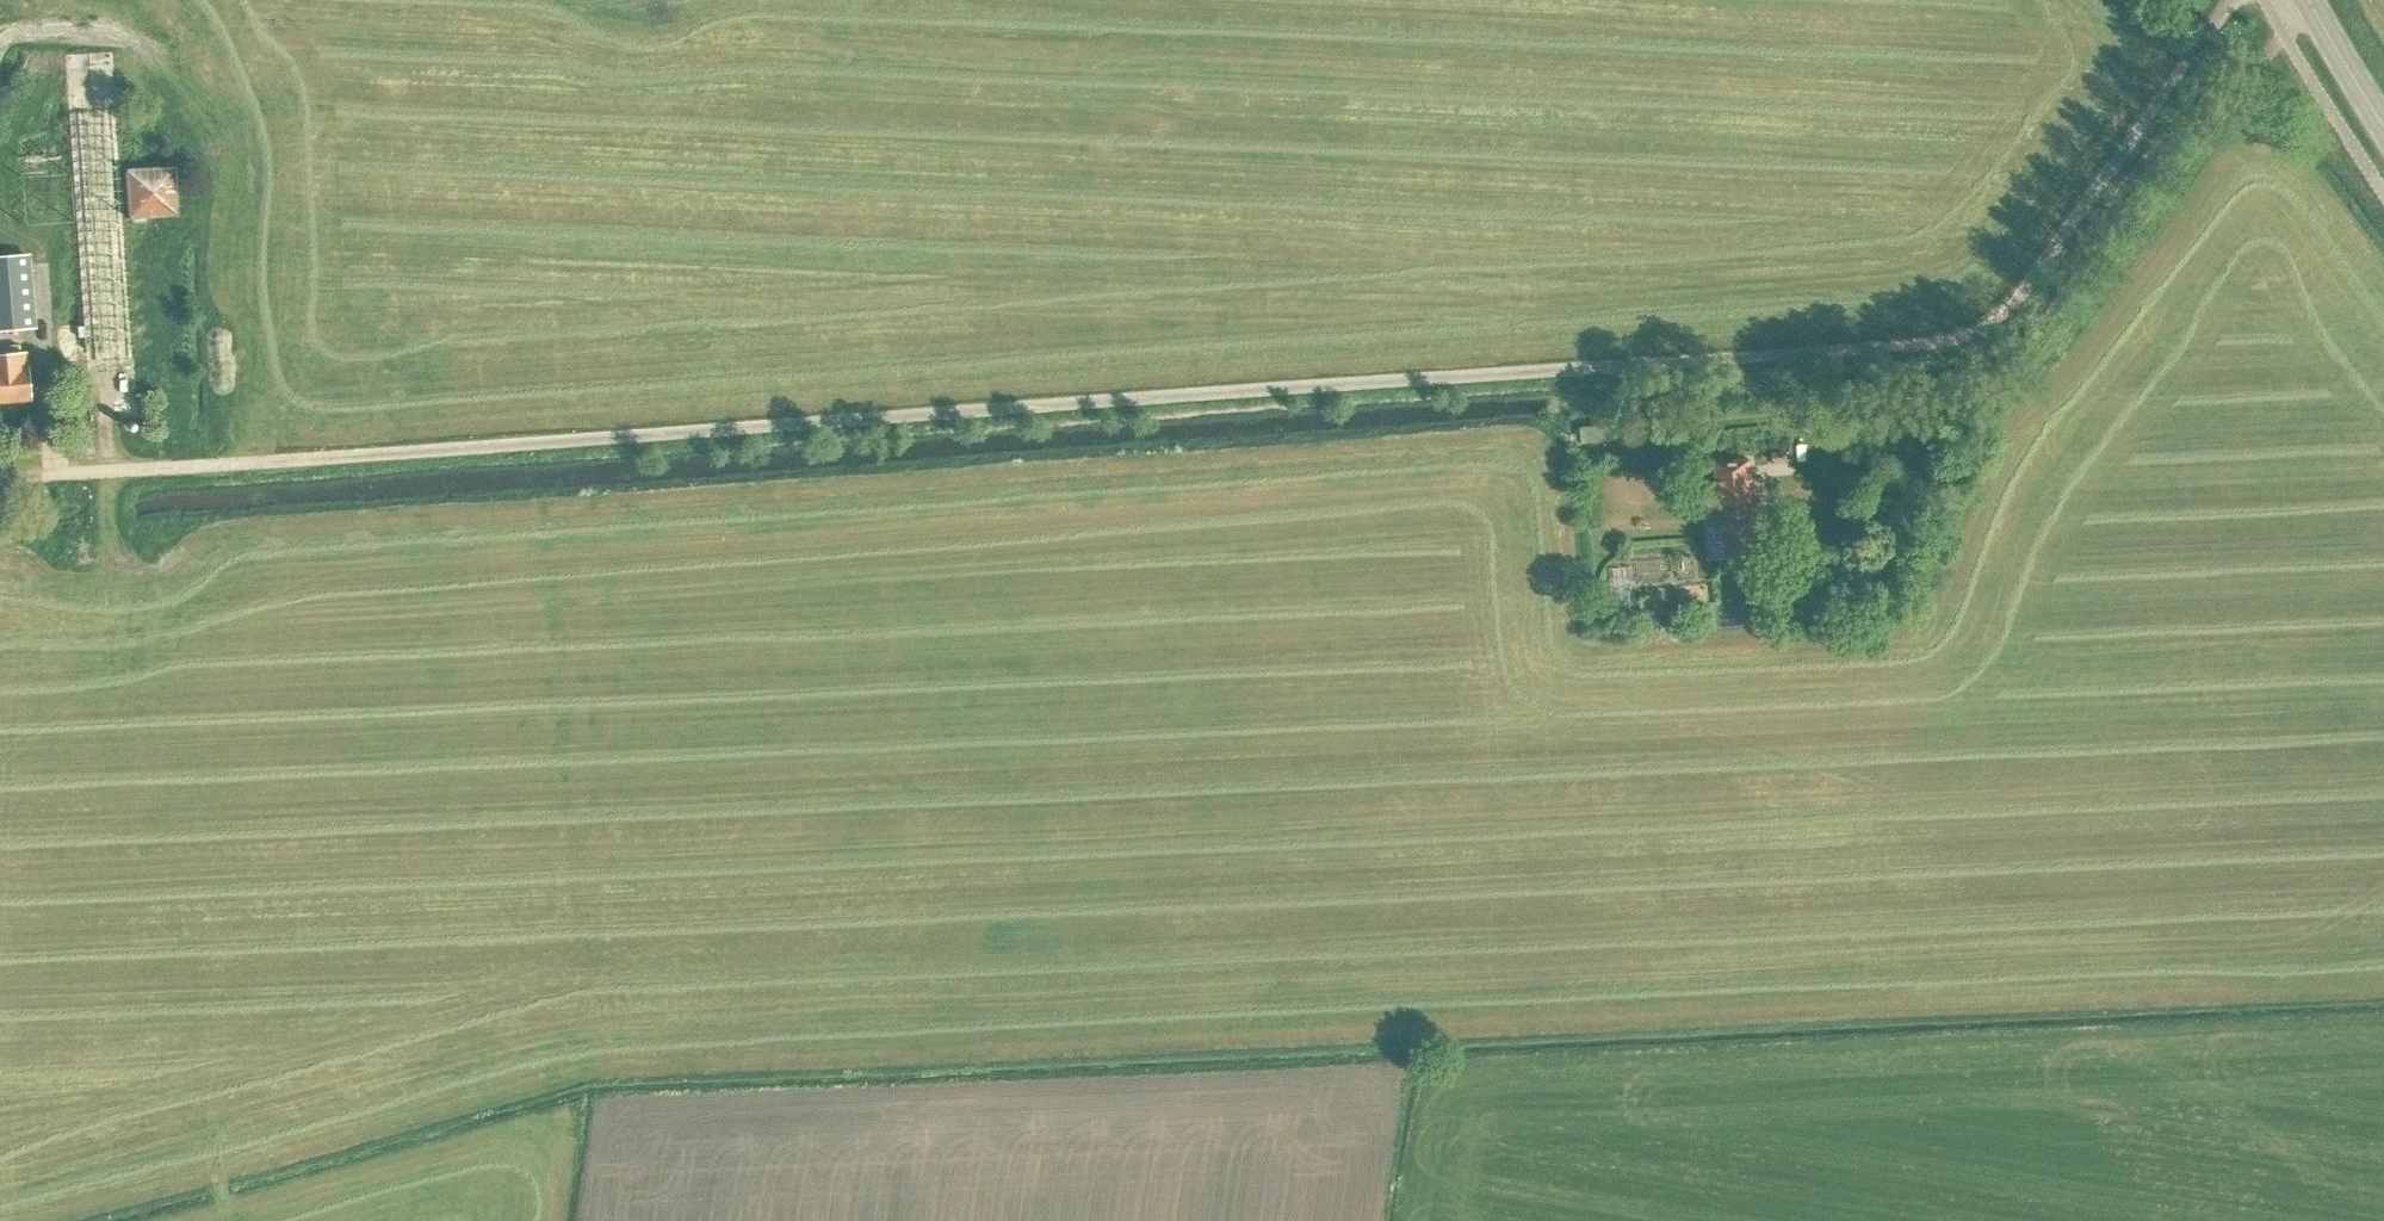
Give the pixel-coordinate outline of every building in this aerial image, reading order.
[(83,325),(57,327),(59,363),(134,358),(116,108),(68,111),(83,325)] [(188,213),(185,161),(136,163),(138,215),(188,213)] [(0,253),(0,329),(32,326),(25,255),(18,255),(18,252),(0,253)] [(30,400),(27,366),(26,367),(25,352),(19,353),(19,346),(0,348),(0,402),(30,400)] [(1581,444),(1619,440),(1617,423),(1579,427),(1581,444)] [(1787,450),(1772,451),(1773,465),(1788,464),(1787,450)] [(1761,492),(1759,473),(1752,473),(1751,459),(1716,463),(1717,482),(1701,484),(1709,559),(1767,554),(1761,492)] [(1609,568),(1611,607),(1631,606),(1629,567),(1609,568)]
